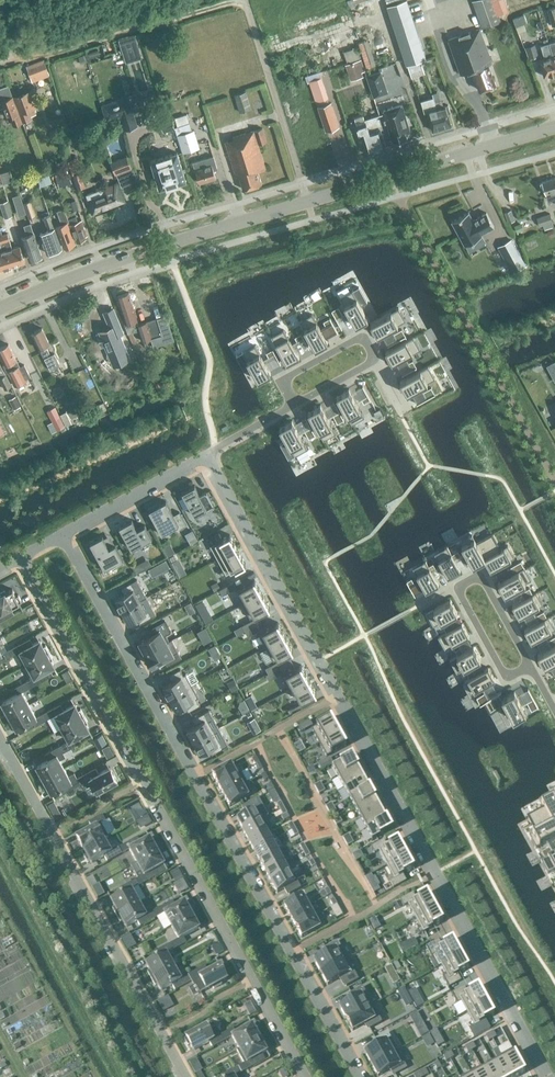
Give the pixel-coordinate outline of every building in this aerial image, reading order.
[(426,58),(407,0),(405,0),(387,6),(406,64),(407,64),(420,60),(426,58)] [(482,28),(501,21),(494,0),(473,0),(472,1),(482,28)] [(514,19),(513,19),(516,27),(518,26),(527,23),(524,15),(514,19)] [(489,64),(492,63),(480,29),(448,40),(460,74),(470,71),(471,73),(473,73),(479,89),(487,87),(490,88),(494,87),(495,84),(496,83),(489,64)] [(141,58),(135,35),(119,39),(122,51),(123,51),(126,62),(141,58)] [(550,46),(549,43),(541,45),(545,58),(540,60),(544,76),(548,75),(549,75),(550,75),(551,76),(554,75),(554,64),(552,54),(550,46)] [(527,47),(530,59),(539,56),(535,44),(527,47)] [(98,49),(86,53),(86,54),(87,59),(100,55),(98,49)] [(32,82),(50,75),(43,59),(26,66),(32,82)] [(361,60),(348,64),(346,65),(351,80),(363,76),(362,72),(365,71),(361,60)] [(420,60),(407,64),(412,77),(425,73),(420,60)] [(366,76),(374,98),(388,93),(381,71),(366,76)] [(10,116),(13,124),(22,121),(13,98),(8,85),(0,88),(0,108),(2,107),(6,117),(10,116)] [(13,98),(22,121),(31,118),(31,116),(36,114),(33,107),(37,105),(31,91),(13,98)] [(433,97),(436,108),(444,106),(439,91),(432,93),(433,97)] [(427,112),(427,111),(436,108),(433,97),(421,101),(424,113),(427,112)] [(103,107),(107,120),(129,113),(125,101),(103,107)] [(331,102),(318,107),(325,130),(338,126),(331,102)] [(401,105),(382,111),(390,135),(391,134),(394,143),(406,139),(404,130),(409,128),(401,105)] [(448,105),(444,106),(436,108),(443,128),(451,125),(448,113),(450,112),(448,105)] [(443,128),(436,108),(427,111),(427,112),(433,131),(443,128)] [(354,118),(356,125),(359,134),(362,134),(367,151),(385,146),(376,116),(365,120),(364,115),(354,118)] [(164,131),(175,128),(172,118),(161,122),(164,131)] [(258,144),(267,142),(262,128),(233,137),(234,139),(225,142),(237,178),(239,177),(243,189),(262,183),(258,171),(266,169),(258,144)] [(183,153),(198,148),(192,130),(177,135),(183,153)] [(160,189),(186,181),(177,152),(151,160),(160,189)] [(127,156),(111,162),(115,174),(130,168),(132,168),(127,156)] [(214,169),(217,168),(213,156),(191,163),(194,171),(196,171),(199,182),(216,176),(214,169)] [(68,170),(55,174),(59,187),(72,183),(68,170)] [(78,188),(85,186),(80,172),(73,175),(78,188)] [(37,178),(41,187),(52,183),(48,174),(37,178)] [(542,182),(546,194),(554,192),(554,194),(554,178),(542,182)] [(93,213),(124,201),(117,183),(86,195),(93,213)] [(21,194),(13,196),(17,210),(25,208),(24,203),(21,194)] [(5,218),(13,216),(8,201),(0,203),(0,204),(5,218)] [(25,208),(28,218),(35,216),(30,201),(24,203),(25,208)] [(56,226),(63,244),(64,247),(72,244),(71,240),(74,239),(68,222),(69,221),(64,208),(57,211),(62,224),(56,226)] [(508,222),(515,220),(511,210),(505,212),(508,222)] [(486,213),(473,220),(469,212),(452,221),(465,245),(482,236),(481,234),(494,227),(486,213)] [(539,226),(553,222),(550,213),(537,218),(539,226)] [(48,230),(47,231),(40,233),(47,253),(62,247),(54,225),(55,225),(54,221),(52,222),(50,215),(44,217),(48,230)] [(76,216),(68,219),(77,242),(86,239),(85,236),(87,235),(82,220),(78,221),(76,216)] [(29,260),(41,255),(30,223),(25,225),(28,234),(22,237),(29,260)] [(12,265),(2,235),(1,231),(0,231),(0,269),(12,265)] [(2,235),(12,265),(25,261),(20,245),(12,248),(7,233),(2,235)] [(507,264),(521,256),(511,239),(497,247),(507,264)] [(350,292),(340,297),(346,308),(346,309),(355,325),(368,318),(361,305),(367,302),(359,287),(353,290),(352,290),(350,292)] [(134,309),(129,292),(117,296),(126,323),(136,319),(133,309),(134,309)] [(343,315),(338,307),(332,310),(336,319),(343,315)] [(399,308),(371,323),(377,336),(394,326),(405,320),(400,310),(399,308)] [(109,357),(127,349),(127,348),(126,349),(117,325),(119,324),(113,309),(104,313),(111,328),(99,333),(101,333),(110,355),(108,355),(109,357)] [(302,319),(300,321),(315,349),(328,342),(319,325),(318,325),(312,314),(302,319)] [(146,322),(137,325),(142,341),(151,338),(154,346),(175,340),(167,315),(146,322)] [(332,322),(330,318),(323,321),(326,326),(332,322)] [(43,356),(50,353),(46,345),(49,343),(42,328),(32,333),(43,356)] [(274,335),(271,336),(287,364),(299,357),(290,341),(284,329),(274,335)] [(405,336),(402,329),(393,334),(397,340),(405,336)] [(304,338),(301,333),(295,337),(297,341),(304,338)] [(413,337),(385,352),(392,365),(409,356),(409,355),(420,349),(415,339),(413,337)] [(30,376),(24,365),(20,367),(8,344),(0,348),(0,353),(6,364),(4,365),(14,386),(25,381),(24,378),(30,376)] [(243,352),(236,356),(244,370),(251,367),(258,380),(271,373),(261,356),(255,345),(245,351),(243,352)] [(275,353),(273,349),(266,353),(269,357),(275,353)] [(50,370),(60,365),(54,353),(44,358),(50,370)] [(416,367),(413,360),(408,363),(412,369),(416,367)] [(11,386),(0,363),(0,379),(5,389),(11,386)] [(152,363),(144,366),(152,384),(160,380),(152,363)] [(428,366),(400,381),(407,394),(424,385),(435,378),(429,368),(428,366)] [(435,394),(431,387),(423,392),(427,399),(435,394)] [(349,389),(336,396),(352,424),(354,423),(354,422),(364,417),(358,406),(349,389)] [(371,400),(368,395),(361,399),(364,403),(371,400)] [(14,409),(20,406),(15,396),(9,399),(14,409)] [(66,410),(71,419),(80,414),(76,405),(66,410)] [(320,405),(308,411),(323,440),(326,438),(336,433),(330,421),(320,405)] [(57,430),(66,425),(56,406),(47,411),(57,430)] [(333,415),(337,423),(344,419),(340,411),(333,415)] [(292,420),(279,427),(287,440),(280,444),(288,459),(295,455),(297,454),(307,448),(301,437),(292,420)] [(304,430),(305,431),(309,439),(316,435),(311,426),(304,430)] [(195,485),(182,492),(195,515),(214,505),(206,491),(200,495),(195,485)] [(162,534),(178,525),(180,529),(187,525),(179,512),(174,515),(166,501),(149,510),(162,534)] [(132,549),(152,538),(145,525),(137,529),(132,520),(119,526),(132,549)] [(218,533),(207,539),(210,545),(218,560),(238,549),(230,534),(221,539),(218,533)] [(492,534),(483,538),(492,554),(485,558),(484,559),(490,571),(507,562),(514,558),(510,549),(508,545),(500,549),(492,534)] [(468,537),(460,542),(464,549),(473,566),(484,559),(485,558),(492,554),(483,538),(476,542),(472,535),(468,537)] [(115,544),(109,548),(102,536),(90,543),(95,552),(93,553),(97,560),(99,559),(104,569),(116,562),(117,564),(124,560),(115,544)] [(169,543),(162,547),(167,556),(174,552),(169,543)] [(445,548),(434,553),(438,560),(447,577),(460,570),(454,559),(452,554),(447,546),(445,548)] [(238,549),(218,560),(223,569),(219,571),(222,576),(246,563),(238,549)] [(134,567),(137,573),(151,565),(148,559),(143,561),(134,567)] [(423,562),(413,568),(417,575),(416,575),(426,591),(439,584),(431,571),(428,566),(426,561),(423,562)] [(506,569),(510,575),(524,567),(521,561),(506,569)] [(522,569),(498,582),(505,594),(521,585),(529,581),(524,573),(524,572),(522,569)] [(124,594),(115,598),(122,610),(140,601),(146,597),(137,579),(132,582),(121,588),(124,594)] [(254,579),(237,588),(245,602),(262,593),(254,579)] [(237,588),(233,582),(219,589),(222,595),(237,588)] [(529,588),(521,592),(524,599),(532,594),(529,588)] [(7,617),(4,611),(22,601),(18,594),(16,595),(12,589),(6,592),(5,590),(0,593),(0,621),(7,617)] [(524,599),(512,605),(519,618),(536,609),(543,605),(538,596),(536,592),(532,594),(524,599)] [(245,602),(242,604),(250,618),(270,607),(262,593),(245,602)] [(450,599),(426,612),(428,615),(434,625),(440,621),(457,612),(450,599)] [(140,601),(122,610),(128,622),(137,618),(140,623),(151,617),(148,611),(146,613),(140,601)] [(535,616),(538,622),(547,618),(543,611),(535,616)] [(210,614),(203,618),(206,624),(213,620),(210,614)] [(524,630),(531,642),(548,633),(554,629),(550,621),(548,617),(524,630)] [(254,619),(242,625),(245,631),(257,624),(254,619)] [(139,642),(146,654),(169,641),(163,629),(165,628),(162,622),(150,629),(153,634),(139,642)] [(278,622),(258,633),(266,647),(286,636),(278,622)] [(446,631),(438,636),(439,638),(445,648),(452,645),(469,636),(462,623),(451,628),(446,631)] [(257,624),(245,631),(248,636),(260,630),(257,624)] [(286,636),(266,647),(274,661),(293,650),(286,636)] [(21,643),(9,649),(12,655),(17,653),(24,666),(49,652),(46,645),(43,646),(40,640),(24,649),(21,643)] [(172,640),(169,641),(146,654),(152,666),(166,658),(169,664),(181,658),(172,640)] [(537,654),(544,666),(554,661),(554,644),(537,654)] [(473,646),(449,659),(451,661),(457,672),(463,668),(480,659),(473,646)] [(12,655),(9,649),(1,654),(0,651),(0,662),(12,655)] [(49,652),(24,666),(31,679),(27,681),(30,687),(42,680),(39,675),(55,666),(51,660),(53,659),(49,652)] [(277,661),(265,668),(268,673),(280,667),(277,661)] [(301,664),(281,675),(289,689),(309,678),(301,664)] [(268,673),(266,674),(269,680),(283,672),(280,667),(268,673)] [(469,678),(464,680),(466,684),(471,693),(478,689),(495,680),(488,667),(474,675),(469,678)] [(172,681),(163,686),(170,698),(192,685),(191,684),(198,680),(193,671),(186,674),(186,673),(183,674),(180,669),(169,675),(172,681)] [(309,678),(289,689),(289,690),(294,687),(301,701),(317,692),(309,678)] [(3,710),(7,716),(29,704),(22,691),(30,687),(27,681),(15,688),(18,693),(2,702),(5,708),(3,710)] [(192,685),(170,698),(176,709),(185,705),(188,711),(200,705),(196,698),(199,697),(192,685)] [(485,692),(476,697),(480,703),(484,701),(488,698),(485,692)] [(488,698),(484,701),(490,712),(504,704),(515,723),(519,720),(527,716),(523,708),(514,692),(502,698),(499,692),(488,698)] [(526,702),(527,702),(531,710),(538,706),(533,698),(526,702)] [(60,704),(44,713),(47,719),(55,715),(62,727),(84,715),(81,708),(78,710),(75,703),(64,710),(60,704)] [(35,725),(47,719),(44,713),(36,717),(29,704),(7,716),(11,723),(13,722),(16,728),(32,720),(35,725)] [(300,704),(289,710),(292,716),(303,709),(300,704)] [(196,724),(187,729),(194,741),(214,730),(219,727),(209,710),(204,712),(193,719),(196,724)] [(63,744),(61,745),(65,751),(81,742),(78,736),(89,730),(86,723),(88,722),(84,715),(62,727),(69,741),(63,744)] [(331,719),(312,730),(319,744),(339,733),(331,719)] [(310,721),(298,728),(301,733),(313,727),(310,721)] [(214,730),(194,741),(200,753),(209,748),(212,754),(223,748),(228,745),(219,727),(214,730)] [(339,733),(319,744),(327,758),(346,747),(339,733)] [(63,752),(65,751),(61,745),(45,754),(48,760),(37,766),(40,772),(38,773),(42,780),(64,768),(60,760),(65,757),(63,752)] [(109,745),(103,748),(108,757),(114,754),(109,745)] [(338,779),(358,768),(352,757),(332,768),(338,779)] [(330,758),(319,765),(322,770),(333,764),(330,758)] [(218,786),(237,776),(231,765),(212,775),(218,786)] [(79,776),(82,782),(84,781),(87,786),(93,783),(97,791),(103,788),(104,790),(112,786),(111,784),(117,780),(110,767),(99,773),(95,767),(79,776)] [(73,787),(82,782),(79,776),(77,777),(74,773),(68,776),(64,768),(42,780),(46,787),(48,786),(51,792),(63,786),(66,791),(73,787)] [(338,779),(344,789),(364,778),(358,768),(338,779)] [(224,796),(247,784),(241,773),(237,776),(218,786),(224,796)] [(364,778),(344,789),(349,799),(370,788),(369,788),(364,778)] [(253,795),(247,784),(224,796),(230,807),(253,795)] [(375,799),(370,788),(349,799),(355,810),(375,799)] [(274,790),(268,793),(274,803),(276,805),(277,805),(281,802),(274,790)] [(527,818),(532,826),(548,817),(552,825),(553,826),(554,825),(554,802),(551,795),(543,800),(539,802),(543,809),(527,818)] [(376,799),(375,799),(355,810),(361,820),(381,809),(375,799),(376,799)] [(48,804),(56,818),(62,815),(54,801),(48,804)] [(261,821),(255,811),(260,809),(256,801),(241,809),(245,816),(237,820),(243,831),(261,821)] [(142,805),(136,809),(141,818),(148,814),(142,805)] [(366,831),(387,819),(386,819),(381,809),(361,820),(366,831)] [(148,816),(142,819),(146,827),(152,824),(148,816)] [(109,838),(101,825),(104,823),(101,817),(89,824),(92,829),(76,838),(84,851),(106,839),(109,838)] [(528,838),(531,842),(531,841),(535,850),(543,846),(554,839),(554,829),(553,826),(552,825),(548,817),(532,826),(536,834),(528,838)] [(393,830),(387,819),(366,831),(372,841),(393,830)] [(267,831),(261,821),(243,831),(249,841),(267,831)] [(249,841),(254,852),(272,842),(267,831),(249,841)] [(343,838),(345,843),(352,839),(349,835),(343,838)] [(105,864),(122,855),(119,849),(113,852),(106,839),(84,851),(82,852),(85,859),(87,858),(91,864),(102,858),(105,864)] [(119,849),(122,855),(130,851),(137,863),(159,851),(155,844),(153,845),(150,839),(138,846),(135,840),(119,849)] [(386,866),(406,855),(398,841),(387,847),(384,841),(371,848),(375,854),(379,852),(386,866)] [(278,852),(272,842),(254,852),(260,862),(278,852)] [(549,849),(541,854),(544,860),(553,856),(549,849)] [(136,881),(139,887),(156,878),(153,872),(164,866),(161,859),(163,858),(159,851),(137,863),(141,871),(135,875),(138,880),(136,881)] [(284,862),(278,852),(260,862),(266,872),(284,862)] [(540,863),(542,865),(547,875),(554,872),(554,871),(554,854),(553,856),(544,860),(540,863)] [(414,870),(406,855),(386,866),(394,880),(390,882),(394,889),(406,882),(403,876),(414,870)] [(284,862),(266,872),(272,883),(289,873),(284,862)] [(298,868),(289,873),(272,883),(277,893),(286,889),(290,895),(301,889),(294,876),(301,873),(298,868)] [(139,904),(132,891),(139,887),(136,881),(120,890),(123,895),(111,902),(115,908),(113,909),(116,916),(139,904)] [(99,884),(92,888),(97,899),(105,895),(99,884)] [(386,886),(380,890),(383,894),(389,891),(386,886)] [(408,905),(416,919),(435,908),(427,894),(417,900),(413,894),(400,901),(404,907),(408,905)] [(290,917),(309,907),(303,896),(284,906),(286,910),(290,917)] [(170,903),(154,912),(157,918),(165,914),(172,927),(194,915),(190,908),(188,909),(185,903),(173,909),(170,903)] [(116,916),(120,923),(122,922),(126,928),(137,922),(140,927),(157,918),(154,912),(146,917),(139,904),(116,916)] [(311,906),(309,907),(290,917),(296,927),(317,916),(311,906)] [(443,923),(435,908),(416,919),(421,930),(417,932),(419,936),(443,923)] [(317,916),(296,927),(302,938),(325,926),(319,914),(317,916)] [(172,927),(179,940),(171,944),(174,950),(186,944),(183,938),(199,929),(196,923),(198,922),(194,915),(172,927)] [(375,918),(369,921),(372,926),(378,923),(375,918)] [(130,935),(121,940),(128,951),(136,947),(130,935)] [(399,947),(403,955),(419,947),(414,939),(399,947)] [(441,966),(461,955),(453,941),(442,946),(439,940),(426,947),(432,958),(436,956),(441,966)] [(321,974),(347,959),(337,942),(325,948),(328,954),(315,962),(321,974)] [(174,967),(166,954),(174,950),(171,944),(155,953),(158,959),(146,965),(150,971),(148,973),(151,980),(174,967)] [(469,969),(461,955),(441,966),(447,976),(443,978),(448,988),(461,981),(458,975),(469,969)] [(342,978),(346,986),(358,980),(347,959),(321,974),(328,986),(342,978)] [(205,967),(188,976),(192,982),(194,981),(201,994),(213,988),(214,990),(222,985),(221,983),(227,980),(219,966),(208,973),(205,967)] [(391,966),(384,969),(388,976),(395,972),(391,966)] [(175,991),(192,982),(188,976),(181,980),(174,967),(151,980),(155,987),(157,985),(161,991),(172,985),(175,991)] [(467,1012),(486,1002),(478,987),(468,993),(464,987),(452,994),(458,1005),(462,1003),(467,1012)] [(340,1008),(346,1020),(372,1005),(363,988),(350,994),(354,1000),(340,1008)] [(404,989),(397,992),(401,999),(407,995),(404,989)] [(168,998),(159,1003),(165,1013),(174,1008),(168,998)] [(494,1016),(486,1002),(467,1012),(475,1027),(494,1016)] [(372,1005),(346,1020),(353,1032),(367,1024),(370,1030),(382,1023),(372,1005)] [(233,1029),(221,1036),(224,1042),(232,1037),(239,1050),(262,1038),(258,1031),(256,1032),(252,1026),(236,1035),(233,1029)] [(212,1048),(224,1042),(221,1036),(219,1037),(216,1032),(211,1035),(206,1027),(200,1030),(199,1028),(191,1032),(192,1034),(186,1038),(187,1039),(184,1040),(188,1046),(190,1045),(193,1051),(209,1042),(212,1048)] [(436,1030),(430,1034),(433,1040),(439,1036),(436,1030)] [(365,1053),(372,1065),(398,1051),(397,1051),(395,1052),(389,1041),(391,1039),(388,1033),(376,1040),(379,1046),(365,1053)] [(429,1036),(422,1040),(428,1049),(434,1045),(429,1036)] [(246,1063),(239,1067),(242,1073),(254,1067),(251,1061),(267,1052),(263,1046),(265,1045),(262,1038),(239,1050),(246,1063)] [(502,1056),(513,1076),(518,1076),(525,1073),(512,1050),(502,1056)] [(372,1065),(378,1076),(379,1076),(392,1070),(395,1076),(407,1069),(398,1051),(372,1065)] [(491,1061),(500,1076),(513,1076),(502,1056),(497,1058),(499,1063),(494,1066),(492,1061),(491,1061)] [(481,1067),(486,1076),(500,1076),(491,1061),(486,1064),(489,1069),(484,1071),(481,1067)] [(200,1066),(193,1070),(195,1074),(196,1074),(200,1072),(203,1070),(200,1066)] [(242,1073),(239,1067),(222,1076),(241,1076),(240,1074),(242,1073)] [(471,1073),(473,1076),(486,1076),(481,1067),(471,1073)]
